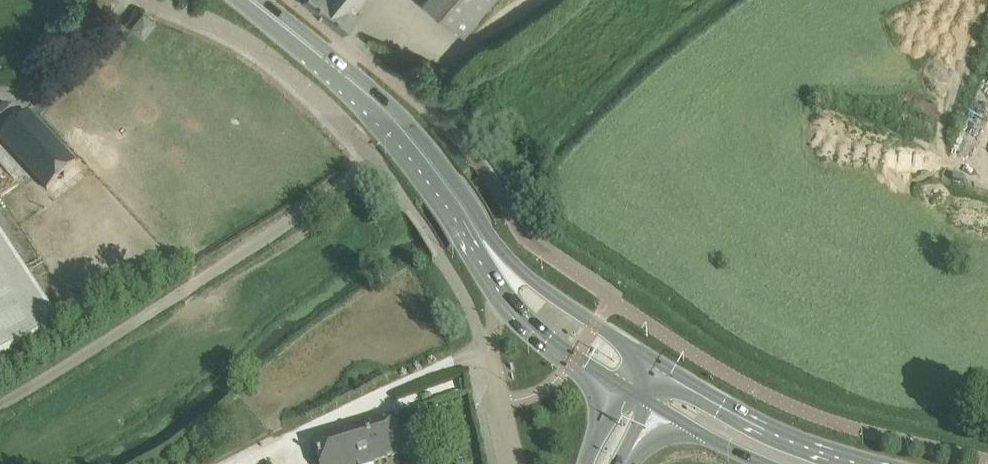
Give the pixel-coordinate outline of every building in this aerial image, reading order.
[(343,30),(359,11),(355,8),(362,0),(306,0),(343,30)] [(425,0),(466,33),(478,17),(492,0),(425,0)] [(134,25),(144,33),(154,21),(145,13),(134,25)] [(47,189),(76,162),(28,111),(0,136),(0,138),(47,189)] [(60,321),(0,230),(0,361),(60,321)] [(320,463),(365,463),(405,452),(394,416),(313,440),(320,463)]
